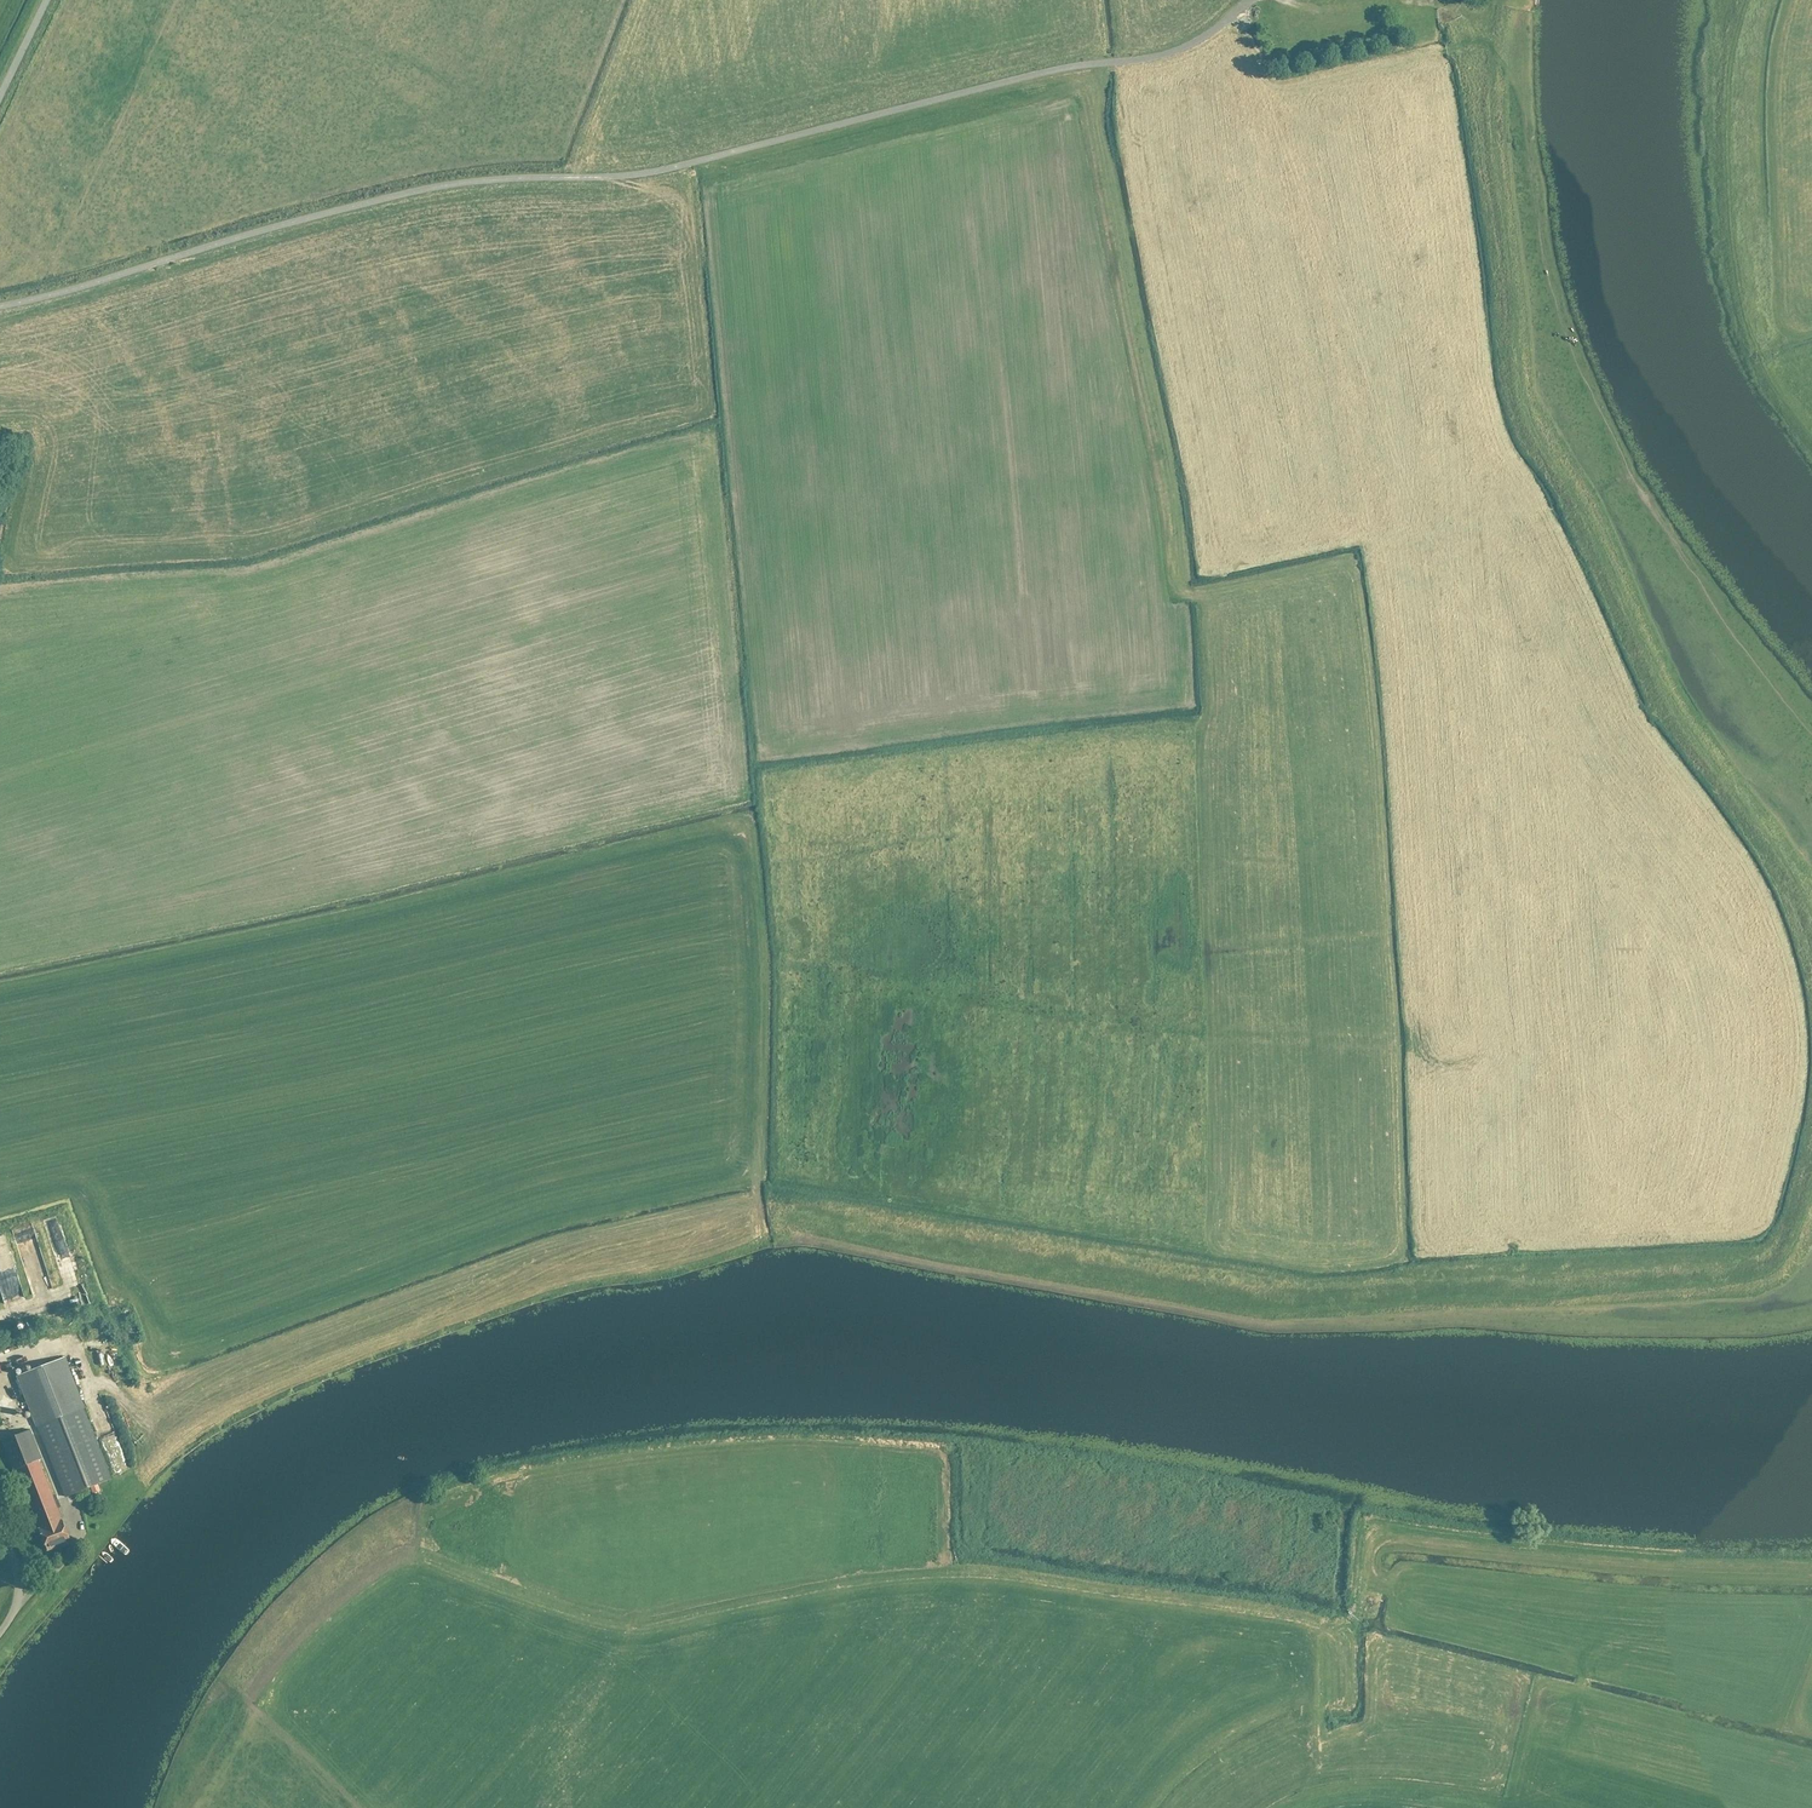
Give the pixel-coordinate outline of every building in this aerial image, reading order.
[(34,1236),(15,1243),(17,1249),(36,1243),(34,1236)] [(2,1292),(13,1289),(10,1280),(14,1279),(6,1255),(0,1257),(0,1285),(2,1292)] [(24,1258),(32,1289),(49,1285),(44,1267),(36,1269),(33,1256),(24,1258)] [(101,1341),(94,1343),(96,1354),(103,1352),(101,1341)] [(110,1479),(83,1409),(64,1359),(17,1377),(37,1427),(38,1427),(65,1497),(110,1479)] [(107,1378),(122,1376),(120,1360),(105,1361),(107,1378)] [(30,1430),(18,1434),(2,1440),(14,1470),(16,1470),(47,1551),(70,1542),(57,1508),(60,1507),(55,1495),(53,1497),(39,1461),(41,1460),(30,1430)] [(107,1448),(109,1469),(121,1468),(120,1447),(107,1448)]
